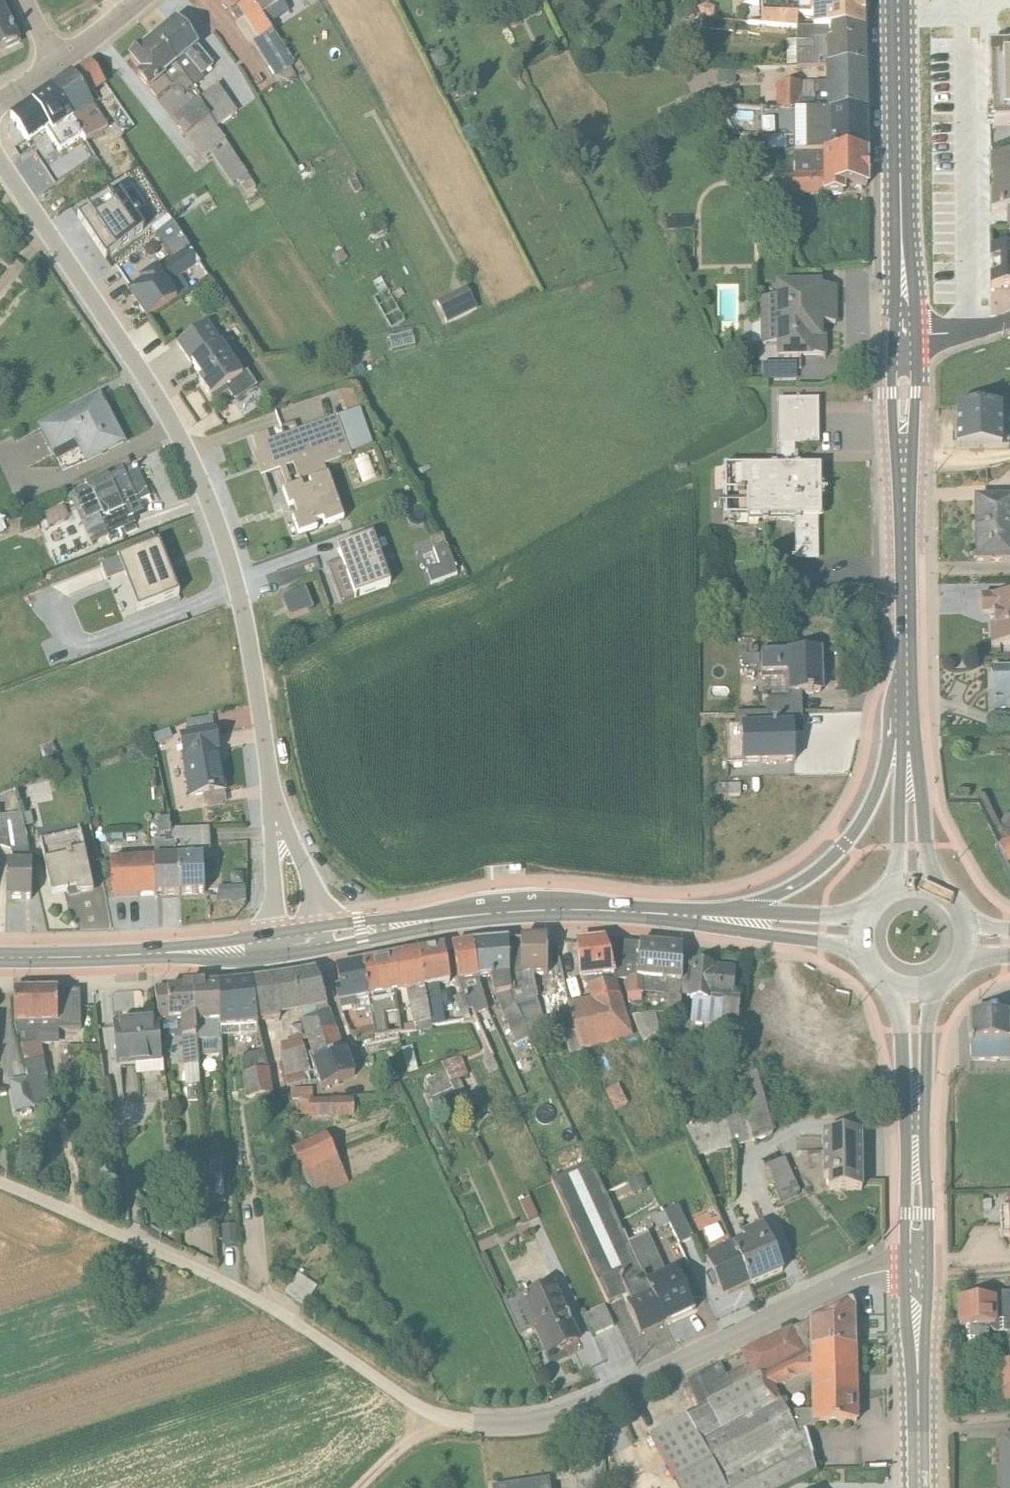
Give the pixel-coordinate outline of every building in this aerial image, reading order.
[(293,66),(249,0),(218,0),(236,23),(250,47),(252,45),(282,89),(296,79),(290,69),(293,66)] [(268,28),(288,15),(278,0),(249,0),(268,28)] [(863,31),(863,0),(761,0),(760,27),(797,30),(797,17),(811,18),(811,30),(863,31)] [(706,7),(697,10),(700,21),(712,22),(714,10),(706,7)] [(17,44),(0,9),(0,52),(17,44)] [(213,67),(175,21),(153,39),(193,89),(202,80),(200,78),(213,67)] [(700,21),(700,30),(733,33),(735,24),(700,21)] [(864,67),(863,31),(796,31),(796,43),(786,44),(786,68),(864,67)] [(180,87),(186,94),(193,89),(153,39),(128,60),(139,74),(135,77),(148,93),(149,92),(156,101),(171,89),(174,93),(180,87)] [(1007,48),(1007,49),(988,50),(988,56),(989,110),(991,110),(991,125),(992,126),(1009,126),(1009,48),(1007,48)] [(106,86),(90,64),(89,64),(52,90),(87,141),(108,128),(93,107),(100,101),(95,93),(106,86)] [(776,86),(776,109),(865,113),(864,67),(824,68),(825,85),(800,84),(800,86),(776,86)] [(718,73),(719,84),(734,83),(734,78),(756,77),(755,70),(718,73)] [(236,113),(217,87),(198,101),(215,128),(236,113)] [(52,90),(11,118),(27,143),(48,129),(62,148),(65,146),(69,152),(87,141),(52,90)] [(244,194),(254,188),(197,100),(172,121),(203,158),(209,154),(231,186),(237,182),(244,194)] [(865,113),(761,109),(760,140),(767,141),(767,152),(865,153),(865,140),(864,140),(863,115),(865,115),(865,113)] [(742,156),(751,173),(759,168),(751,152),(742,156)] [(866,187),(865,153),(786,152),(786,175),(774,176),(774,178),(758,177),(757,178),(766,197),(774,197),(775,198),(844,197),(844,188),(866,187)] [(1009,152),(1009,161),(989,162),(989,213),(1006,214),(1006,230),(1009,230),(1009,153),(1009,152)] [(119,194),(78,219),(105,260),(143,235),(119,194)] [(200,265),(174,223),(155,237),(171,264),(141,282),(143,285),(130,295),(147,320),(177,301),(190,292),(180,279),(200,265)] [(990,251),(990,289),(1009,289),(1009,251),(990,251)] [(759,300),(761,347),(775,346),(776,361),(811,361),(811,358),(826,357),(826,333),(821,332),(821,325),(836,325),(836,288),(821,289),(820,284),(775,285),(775,300),(759,300)] [(436,303),(447,324),(476,310),(465,289),(436,303)] [(404,322),(387,291),(371,300),(389,330),(404,322)] [(207,326),(176,346),(191,368),(201,381),(198,383),(212,404),(227,394),(234,404),(256,389),(246,375),(241,378),(207,326)] [(762,367),(763,381),(795,380),(795,366),(762,367)] [(99,399),(38,431),(55,465),(78,453),(84,466),(123,445),(99,399)] [(789,527),(794,527),(795,562),(818,562),(817,520),(820,519),(819,469),(794,469),(794,447),(817,446),(817,409),(817,401),(776,402),(777,447),(778,469),(723,470),(723,519),(748,520),(748,522),(788,522),(789,527)] [(998,406),(955,408),(956,449),(1008,447),(1008,434),(999,434),(998,406)] [(359,411),(270,443),(266,435),(251,441),(256,456),(252,458),(260,479),(279,473),(286,493),(282,495),(288,511),(292,510),(295,521),(292,523),(297,539),(316,533),(315,527),(322,524),(324,530),(343,523),(324,469),(350,459),(349,456),(372,447),(359,411)] [(375,483),(367,460),(354,464),(362,487),(375,483)] [(134,473),(131,468),(109,479),(107,475),(85,485),(86,489),(73,496),(95,543),(134,526),(132,520),(142,515),(138,505),(149,499),(137,472),(134,473)] [(973,500),(974,531),(1009,531),(1009,499),(973,500)] [(1009,562),(1009,531),(974,531),(974,564),(1009,562)] [(340,605),(389,586),(380,565),(376,566),(367,540),(337,551),(342,566),(328,571),(340,605)] [(158,545),(101,568),(107,582),(123,577),(138,613),(178,597),(158,545)] [(426,574),(431,586),(456,577),(445,548),(434,552),(440,568),(426,574)] [(283,602),(290,619),(312,610),(305,592),(283,602)] [(1009,646),(1009,596),(981,596),(980,615),(993,615),(993,625),(988,626),(990,646),(1009,646)] [(765,703),(765,714),(802,714),(801,695),(822,695),(822,677),(824,676),(824,660),(822,659),(821,652),(786,653),(786,654),(760,655),(760,675),(762,676),(763,702),(763,703),(765,703)] [(992,714),(1009,714),(1009,670),(992,670),(992,714)] [(802,731),(802,714),(765,714),(733,715),(733,726),(724,726),(724,732),(726,765),(796,765),(795,736),(802,736),(802,731)] [(217,752),(212,721),(212,720),(187,724),(188,735),(178,737),(180,748),(175,749),(176,756),(181,755),(189,799),(202,797),(204,808),(225,804),(224,793),(224,792),(221,792),(215,752),(217,752)] [(997,828),(1009,835),(1009,834),(1009,817),(1005,814),(997,828)] [(5,902),(31,902),(32,865),(31,865),(22,815),(0,818),(0,850),(6,853),(11,852),(12,865),(6,865),(5,902)] [(112,899),(180,896),(178,832),(170,833),(170,829),(168,829),(168,822),(157,822),(157,837),(164,837),(164,843),(153,844),(153,860),(110,862),(112,899)] [(178,832),(180,896),(203,895),(202,860),(210,860),(208,831),(178,832)] [(79,835),(40,843),(51,897),(67,893),(67,892),(75,890),(77,895),(92,894),(79,835)] [(996,847),(1004,867),(1005,868),(1009,880),(1009,840),(996,847)] [(218,889),(218,903),(245,902),(245,888),(218,889)] [(547,976),(546,941),(508,942),(510,993),(532,1039),(548,1033),(537,999),(532,977),(547,976)] [(516,1046),(532,1039),(510,993),(508,942),(471,945),(478,981),(479,982),(490,979),(493,996),(516,1046)] [(567,1006),(581,1051),(582,1052),(633,1038),(617,981),(604,942),(576,945),(580,981),(582,982),(583,987),(586,988),(588,1000),(567,1006)] [(681,949),(604,942),(617,981),(624,981),(625,995),(627,995),(627,1002),(640,1002),(640,995),(643,995),(643,994),(664,995),(664,1013),(680,1010),(682,995),(681,949)] [(471,945),(451,948),(459,985),(462,996),(469,1012),(471,1011),(474,1016),(488,1012),(479,982),(471,945)] [(418,955),(432,1028),(444,1026),(438,986),(450,984),(443,950),(418,955)] [(401,1026),(402,1034),(432,1031),(432,1030),(418,955),(393,959),(398,992),(400,992),(402,1006),(403,1006),(408,1005),(412,1025),(401,1026)] [(361,965),(374,1038),(402,1034),(401,1026),(395,994),(398,992),(393,959),(361,965)] [(690,1025),(736,1029),(739,1002),(732,1001),(735,970),(713,968),(713,966),(712,966),(691,964),(691,968),(682,967),(682,995),(689,997),(688,1001),(693,1002),(690,1025)] [(363,1010),(365,1016),(369,1015),(361,965),(336,970),(340,988),(334,990),(337,1005),(339,1006),(340,1011),(353,1008),(354,1012),(363,1010)] [(250,983),(258,1023),(280,1020),(280,1017),(298,1014),(301,1021),(299,1022),(305,1040),(334,1030),(314,973),(250,983)] [(250,983),(218,986),(218,987),(222,1037),(255,1035),(255,1025),(257,1025),(250,983)] [(218,987),(193,988),(197,1056),(222,1055),(222,1037),(218,987)] [(181,1037),(184,1087),(199,1086),(193,988),(154,990),(159,1038),(181,1037)] [(12,993),(14,1025),(25,1080),(33,1108),(52,1103),(46,1078),(47,1077),(41,1046),(58,1046),(59,1045),(58,1031),(78,1030),(81,1030),(80,992),(79,991),(13,992),(12,993)] [(453,1000),(462,1022),(469,1019),(467,1012),(469,1012),(462,996),(453,1000)] [(568,1008),(557,1011),(561,1035),(571,1056),(581,1051),(568,1008)] [(654,1014),(632,1018),(644,1045),(660,1041),(654,1014)] [(971,1060),(1009,1060),(1009,1058),(1009,1037),(1008,1016),(969,1017),(971,1060)] [(156,1019),(112,1023),(116,1067),(134,1065),(136,1077),(163,1074),(156,1019)] [(351,1035),(355,1045),(374,1038),(371,1028),(351,1035)] [(306,1040),(315,1064),(342,1053),(334,1030),(306,1040)] [(284,1078),(310,1071),(299,1039),(281,1044),(284,1078)] [(59,1048),(61,1092),(105,1091),(99,1047),(59,1048)] [(267,1069),(263,1052),(240,1058),(243,1074),(267,1069)] [(345,1052),(311,1065),(321,1089),(355,1077),(345,1052)] [(442,1071),(435,1073),(444,1113),(471,1107),(464,1076),(469,1075),(464,1057),(441,1063),(442,1071)] [(241,1075),(245,1100),(273,1094),(268,1069),(241,1075)] [(284,1078),(286,1088),(305,1084),(303,1074),(284,1078)] [(775,1134),(759,1075),(735,1081),(744,1118),(725,1120),(682,1127),(696,1158),(773,1136),(775,1134)] [(8,1083),(14,1113),(33,1108),(25,1080),(8,1083)] [(291,1101),(312,1100),(312,1089),(290,1090),(291,1101)] [(254,1098),(257,1109),(272,1106),(271,1095),(254,1098)] [(352,1100),(296,1102),(297,1115),(308,1115),(308,1119),(353,1118),(352,1100)] [(325,1134),(292,1150),(308,1186),(316,1198),(347,1183),(325,1134)] [(860,1135),(821,1135),(822,1179),(827,1179),(827,1192),(861,1191),(860,1135)] [(799,1193),(784,1159),(766,1167),(780,1201),(799,1193)] [(221,1160),(208,1161),(211,1205),(223,1205),(221,1160)] [(625,1306),(640,1339),(666,1328),(591,1164),(550,1183),(607,1306),(627,1297),(630,1303),(625,1306)] [(210,1203),(205,1165),(193,1166),(196,1195),(197,1195),(197,1202),(186,1203),(188,1234),(212,1232),(210,1203)] [(627,1185),(632,1197),(647,1190),(642,1178),(627,1185)] [(999,1210),(1000,1237),(1009,1237),(1009,1249),(1009,1199),(1007,1199),(1008,1210),(999,1210)] [(692,1239),(677,1208),(663,1215),(679,1246),(692,1239)] [(657,1232),(669,1226),(663,1216),(652,1222),(657,1232)] [(783,1273),(762,1225),(741,1234),(744,1242),(732,1247),(750,1288),(783,1273)] [(235,1226),(221,1227),(222,1247),(236,1246),(235,1226)] [(628,1245),(666,1328),(696,1313),(675,1270),(665,1274),(647,1236),(628,1245)] [(716,1287),(722,1301),(750,1288),(732,1247),(703,1260),(710,1274),(705,1276),(712,1289),(716,1287)] [(297,1274),(284,1293),(304,1306),(317,1288),(297,1274)] [(577,1341),(552,1285),(524,1297),(530,1311),(527,1312),(546,1355),(577,1341)] [(965,1327),(966,1340),(969,1342),(986,1342),(987,1340),(988,1327),(990,1330),(994,1335),(1009,1334),(1009,1294),(995,1295),(995,1301),(956,1302),(957,1327),(965,1327)] [(748,1367),(726,1377),(734,1392),(766,1375),(811,1351),(854,1350),(854,1311),(847,1304),(743,1354),(742,1355),(748,1367)] [(613,1327),(604,1307),(583,1317),(593,1338),(613,1327)] [(676,1341),(705,1329),(699,1314),(670,1326),(676,1341)] [(817,1425),(856,1424),(854,1350),(811,1351),(766,1375),(774,1389),(796,1378),(810,1378),(811,1414),(787,1414),(798,1435),(817,1425)] [(999,1363),(1001,1404),(1009,1404),(1009,1362),(999,1363)] [(699,1409),(734,1392),(726,1377),(721,1365),(720,1365),(697,1375),(697,1377),(686,1382),(699,1409)] [(798,1435),(774,1389),(766,1375),(734,1392),(699,1409),(649,1435),(677,1487),(785,1487),(814,1473),(815,1472),(811,1457),(814,1455),(807,1431),(806,1431),(798,1436),(798,1435)]
